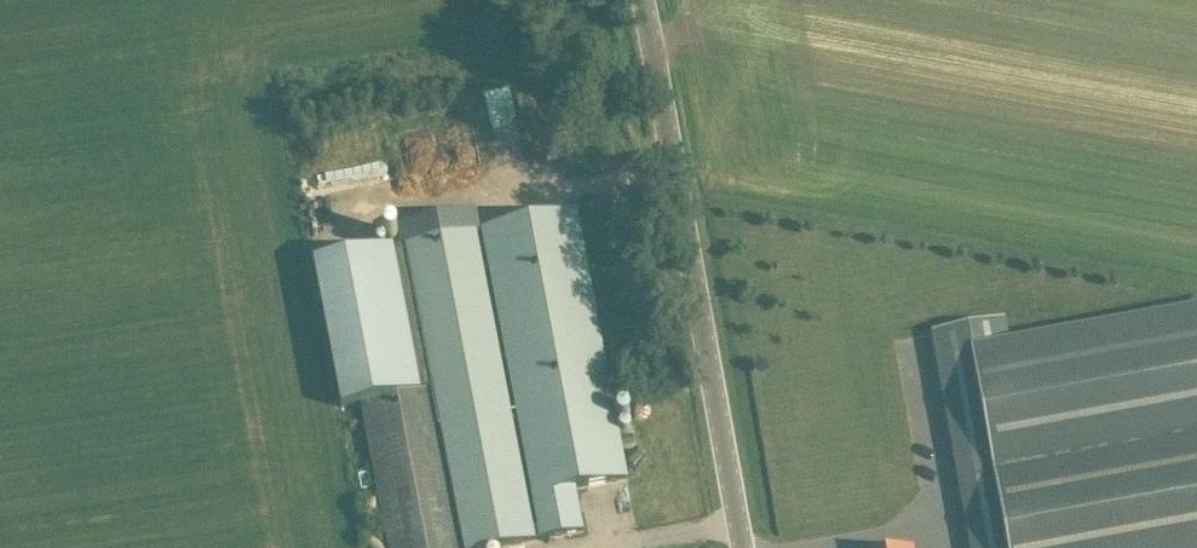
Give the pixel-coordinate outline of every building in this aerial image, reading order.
[(627,484),(626,478),(578,217),(482,235),(540,544),(583,536),(575,494),(627,484)] [(511,416),(489,297),(416,310),(431,391),(460,547),(499,547),(534,541),(511,416)] [(1004,350),(999,321),(932,333),(971,547),(1196,547),(1196,314),(1004,350)] [(431,391),(363,404),(390,547),(460,547),(431,391)]
